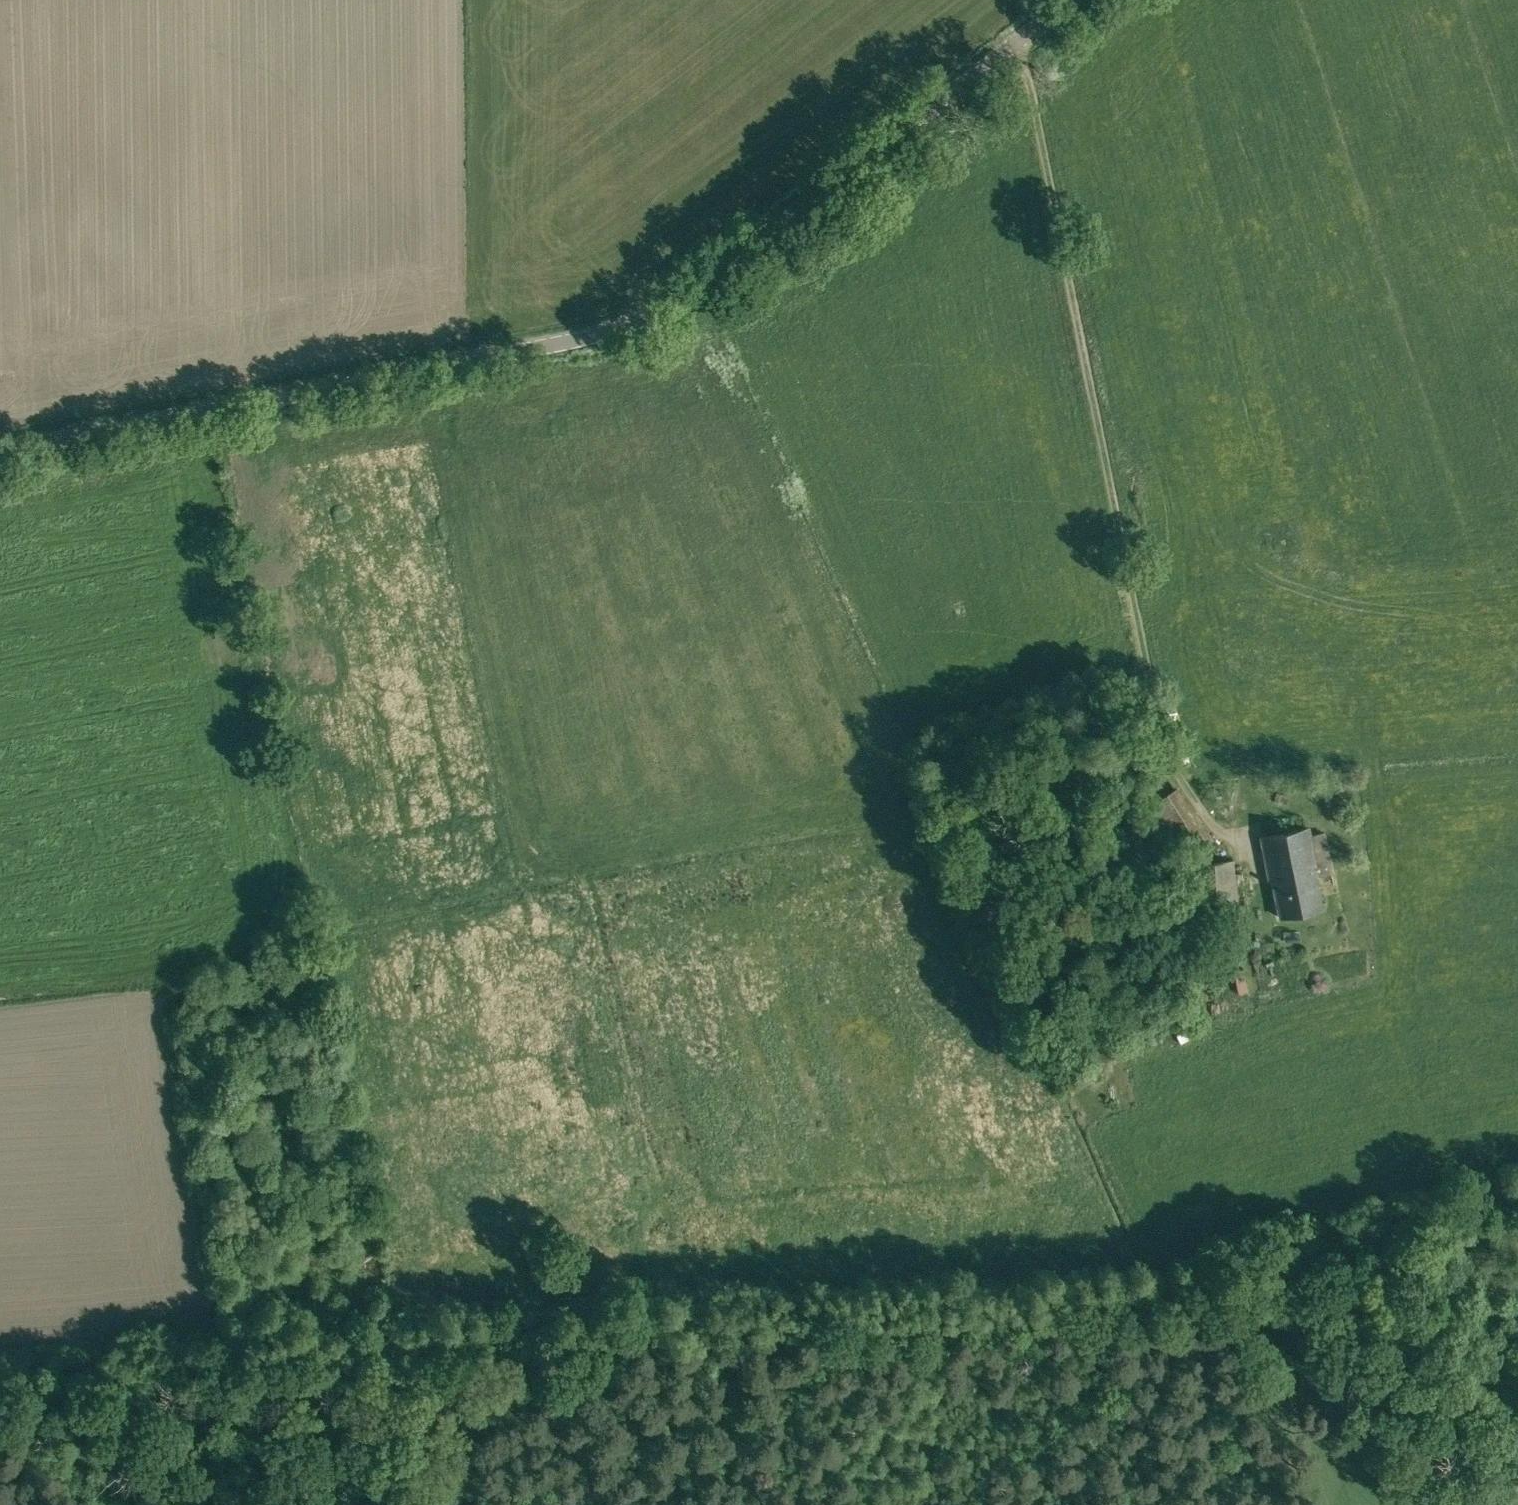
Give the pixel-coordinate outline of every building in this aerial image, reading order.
[(1179,860),(1182,858),(1187,867),(1185,867),(1191,916),(1238,912),(1235,859),(1211,861),(1200,846),(1213,839),(1179,785),(1144,808),(1179,860)] [(1309,835),(1307,828),(1263,837),(1271,881),(1272,881),(1280,917),(1322,909),(1315,876),(1332,872),(1324,831),(1309,835)]
